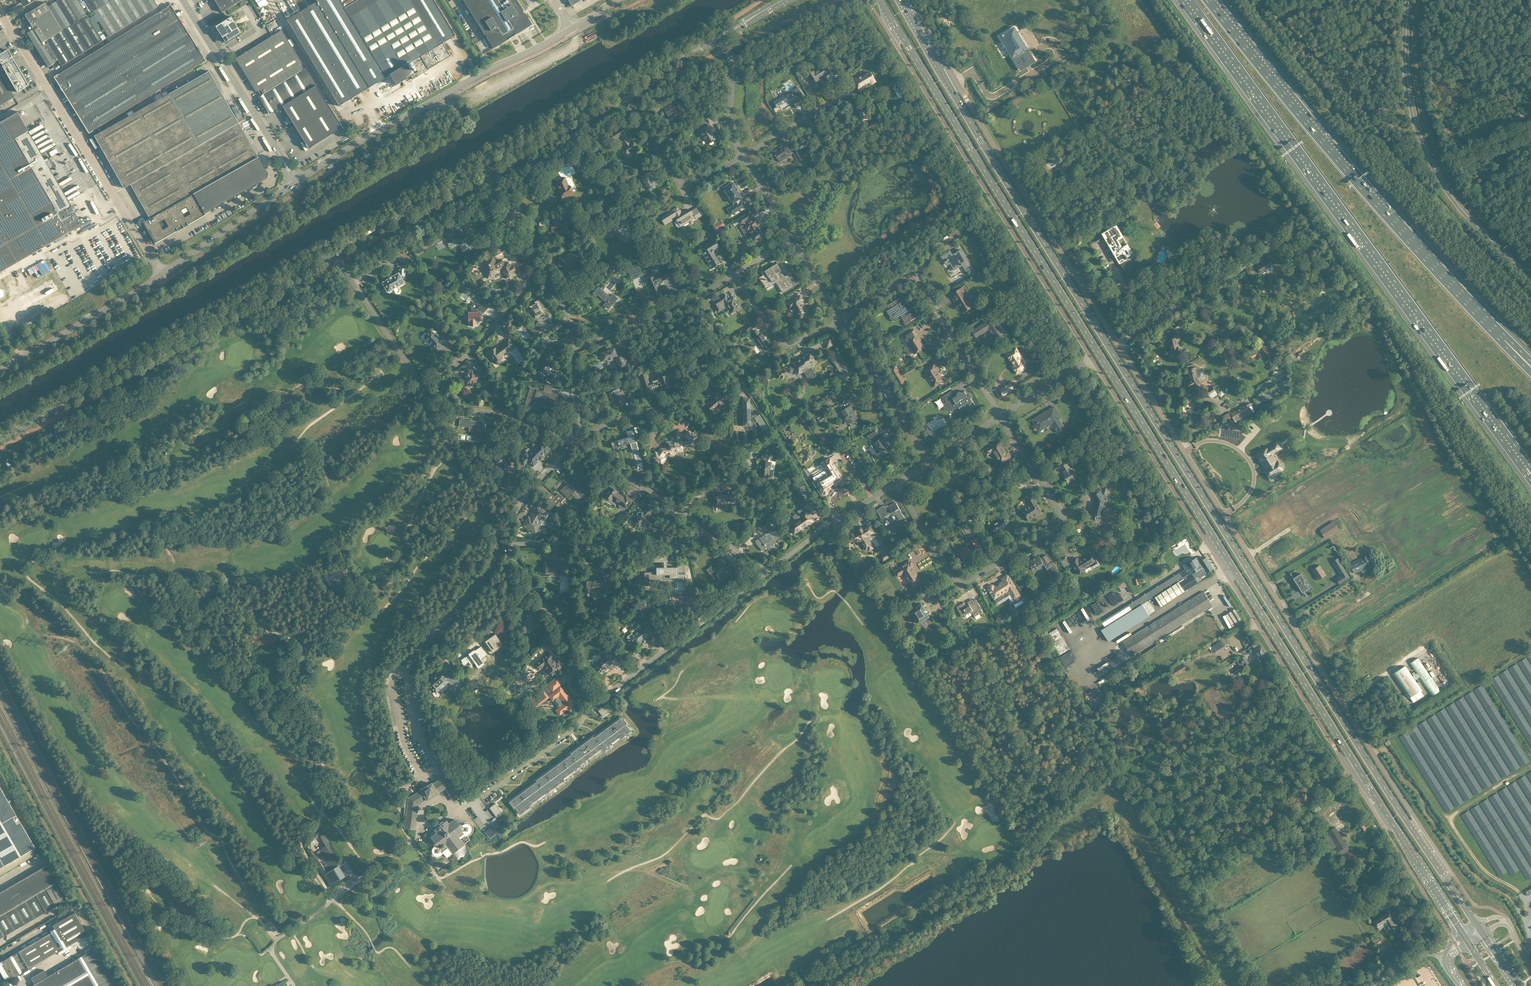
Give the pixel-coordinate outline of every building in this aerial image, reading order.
[(71,25),(79,20),(67,0),(59,0),(57,1),(71,25)] [(79,20),(88,15),(78,0),(67,0),(79,20)] [(101,6),(98,0),(86,0),(93,11),(101,6)] [(101,6),(93,11),(109,37),(159,6),(154,0),(111,0),(110,1),(101,6)] [(223,13),(243,0),(215,0),(223,13)] [(310,59),(327,86),(339,106),(370,87),(390,75),(397,85),(411,76),(413,79),(429,70),(429,69),(451,56),(443,43),(455,36),(434,0),(358,0),(345,8),(340,0),(317,0),(318,1),(286,21),(310,59)] [(493,48),(494,49),(532,25),(526,13),(525,14),(523,11),(524,11),(517,0),(464,0),(485,35),(486,34),(488,37),(487,37),(493,48)] [(48,6),(63,30),(71,25),(57,1),(48,6)] [(36,46),(46,40),(54,35),(55,35),(62,30),(63,30),(48,6),(46,2),(25,15),(34,29),(27,33),(36,46)] [(122,55),(131,69),(189,33),(171,4),(113,41),(122,55)] [(1022,13),(1025,12),(1025,13),(1028,12),(1026,4),(1020,6),(1022,13)] [(88,15),(79,20),(95,46),(104,40),(88,15)] [(242,32),(232,16),(216,26),(226,42),(242,32)] [(71,25),(87,51),(95,46),(79,20),(71,25)] [(964,24),(957,27),(958,31),(955,32),(957,36),(960,35),(962,39),(968,37),(964,24)] [(63,30),(62,30),(79,56),(87,51),(71,25),(63,30)] [(1015,28),(1000,37),(1013,58),(1014,58),(1015,60),(1014,60),(1019,69),(1021,71),(1027,68),(1030,66),(1030,65),(1036,62),(1035,59),(1030,51),(1029,51),(1028,49),(1027,49),(1027,48),(1029,47),(1020,32),(1019,32),(1018,33),(1015,28)] [(70,61),(79,56),(62,30),(55,35),(54,35),(70,61)] [(257,92),(258,91),(261,96),(259,97),(270,114),(279,108),(282,106),(283,106),(306,144),(309,148),(343,127),(316,85),(317,85),(306,68),(304,69),(301,64),(302,63),(282,30),(240,56),(236,58),(236,59),(257,92)] [(131,69),(148,97),(206,61),(189,33),(131,69)] [(54,35),(46,40),(58,60),(62,66),(70,61),(54,35)] [(482,39),(477,42),(483,51),(488,47),(482,39)] [(58,60),(46,40),(36,46),(48,67),(55,63),(55,62),(58,60)] [(122,55),(113,41),(54,77),(63,91),(122,55)] [(830,45),(828,46),(831,50),(838,46),(836,42),(833,44),(832,42),(830,44),(830,45)] [(997,48),(981,57),(986,65),(1001,57),(997,48)] [(0,67),(0,72),(12,93),(16,91),(17,92),(23,88),(23,87),(27,84),(7,49),(0,54),(0,63),(2,66),(0,67)] [(63,91),(72,105),(131,69),(122,55),(63,91)] [(1010,63),(1004,67),(1012,78),(1018,74),(1010,63)] [(808,74),(811,79),(814,83),(819,80),(819,79),(825,75),(826,76),(831,73),(826,65),(815,72),(814,71),(808,74)] [(148,97),(131,69),(72,105),(81,119),(79,120),(81,123),(83,123),(89,133),(148,97)] [(135,184),(137,188),(134,190),(150,218),(194,193),(205,213),(208,211),(267,178),(268,174),(259,157),(258,157),(210,71),(95,136),(124,188),(131,184),(132,186),(135,184)] [(0,72),(0,106),(15,97),(12,93),(0,72)] [(859,76),(854,80),(859,88),(870,81),(871,84),(875,81),(870,72),(861,78),(861,77),(860,77),(859,76)] [(777,107),(774,109),(779,117),(790,110),(788,108),(791,106),(794,104),(800,100),(801,103),(806,100),(799,87),(794,90),(795,91),(797,94),(795,95),(795,96),(791,98),(789,93),(778,99),(776,101),(774,102),(777,107)] [(682,109),(680,111),(677,106),(679,104),(677,100),(669,105),(671,109),(665,112),(669,118),(673,116),(675,119),(685,114),(682,109)] [(868,120),(865,110),(859,112),(862,122),(868,120)] [(82,225),(71,206),(50,169),(54,166),(48,156),(48,157),(44,159),(28,131),(17,112),(0,122),(0,272),(82,225)] [(715,139),(714,136),(712,134),(713,133),(708,125),(698,130),(706,144),(713,141),(714,141),(714,140),(715,139)] [(611,133),(608,135),(610,138),(612,141),(614,140),(615,141),(618,139),(617,138),(619,137),(622,141),(621,142),(619,143),(621,147),(623,145),(624,147),(623,148),(628,155),(633,152),(637,150),(633,142),(631,143),(625,133),(627,132),(623,126),(611,133)] [(791,154),(790,153),(785,145),(778,150),(777,151),(774,153),(775,156),(776,156),(777,156),(780,161),(791,154)] [(1066,153),(1071,150),(1067,145),(1063,148),(1066,153)] [(795,154),(799,161),(804,158),(801,154),(800,151),(795,154)] [(1070,176),(1062,163),(1059,157),(1054,160),(1055,161),(1048,165),(1047,164),(1044,166),(1050,176),(1053,173),(1059,169),(1061,172),(1059,173),(1062,177),(1063,180),(1070,176)] [(69,163),(56,170),(62,180),(75,172),(69,163)] [(652,174),(650,171),(637,179),(642,185),(645,183),(649,189),(650,191),(652,191),(656,188),(656,187),(655,185),(657,184),(651,175),(652,174)] [(563,198),(567,195),(573,193),(570,185),(569,186),(565,177),(556,181),(560,190),(559,190),(563,198)] [(728,184),(725,179),(713,186),(716,191),(723,187),(732,203),(733,203),(734,204),(727,209),(730,215),(746,205),(742,199),(740,200),(739,199),(742,197),(732,181),(728,184)] [(194,193),(150,218),(144,222),(156,243),(206,214),(205,213),(194,193)] [(677,207),(660,218),(662,220),(665,225),(676,219),(681,227),(689,222),(690,224),(691,225),(693,223),(694,222),(692,220),(695,218),(696,219),(702,216),(699,212),(697,207),(691,211),(691,210),(688,212),(686,210),(682,213),(681,211),(680,212),(677,207)] [(744,225),(743,225),(750,236),(751,235),(755,240),(756,242),(760,240),(761,240),(761,239),(765,237),(760,229),(759,230),(757,226),(759,224),(755,218),(748,222),(747,220),(751,217),(749,213),(739,220),(741,223),(742,222),(744,225)] [(554,227),(552,227),(552,232),(556,232),(556,233),(556,235),(560,235),(564,235),(564,230),(564,229),(566,229),(565,217),(563,218),(560,218),(555,218),(555,224),(556,224),(556,227),(554,227)] [(615,220),(609,226),(605,230),(612,236),(618,230),(627,239),(633,233),(627,227),(629,226),(629,222),(627,220),(628,219),(626,221),(622,218),(618,223),(615,220)] [(81,225),(84,230),(93,225),(91,221),(81,225)] [(725,224),(723,221),(715,226),(717,230),(725,224)] [(1108,230),(1102,234),(1109,245),(1110,245),(1120,264),(1122,263),(1122,264),(1130,260),(1128,257),(1131,255),(1127,248),(1129,247),(1127,244),(1123,237),(1123,236),(1118,228),(1110,233),(1108,230)] [(451,229),(445,232),(446,235),(449,240),(448,240),(449,242),(450,241),(452,246),(460,241),(463,246),(465,251),(463,252),(464,254),(470,251),(474,248),(471,242),(470,243),(469,241),(471,240),(470,238),(470,237),(469,235),(468,235),(467,233),(464,235),(461,229),(457,232),(455,233),(454,234),(452,232),(451,229)] [(709,232),(705,235),(707,238),(711,236),(716,233),(714,229),(709,232)] [(959,238),(961,237),(957,229),(949,234),(950,237),(956,234),(959,238)] [(445,240),(437,244),(440,249),(448,245),(445,240)] [(701,248),(708,259),(711,263),(713,262),(716,266),(720,263),(714,254),(713,254),(713,253),(714,251),(713,250),(719,246),(716,242),(715,240),(701,248)] [(950,251),(942,256),(945,262),(949,260),(951,264),(954,269),(959,267),(962,265),(966,271),(973,267),(969,261),(962,250),(955,254),(956,255),(953,257),(953,256),(950,251)] [(566,271),(570,269),(572,271),(574,268),(576,267),(574,262),(579,260),(576,251),(559,258),(561,262),(559,263),(561,268),(563,267),(565,272),(566,272),(566,271)] [(503,263),(501,260),(502,260),(496,262),(493,257),(483,262),(485,268),(483,269),(488,278),(503,270),(505,274),(503,275),(505,278),(506,278),(506,279),(512,276),(516,275),(514,271),(515,270),(513,267),(514,267),(513,267),(512,267),(511,264),(510,265),(510,263),(506,265),(505,262),(503,263)] [(1264,263),(1258,267),(1261,273),(1266,270),(1272,267),(1268,261),(1264,263)] [(777,263),(771,267),(764,271),(767,275),(765,276),(764,274),(759,278),(761,282),(762,281),(765,287),(776,280),(783,293),(791,288),(791,287),(797,284),(794,278),(788,282),(785,277),(786,276),(785,276),(777,263)] [(639,265),(629,270),(632,279),(637,278),(636,274),(642,272),(639,265)] [(388,292),(392,289),(394,289),(394,290),(396,290),(397,290),(398,289),(398,287),(398,286),(404,282),(402,279),(405,277),(405,266),(399,266),(399,273),(392,277),(392,276),(388,278),(388,279),(383,283),(385,288),(385,289),(385,290),(386,291),(387,290),(388,292)] [(647,279),(654,295),(656,300),(663,297),(658,285),(659,285),(658,283),(673,276),(671,271),(670,269),(647,279)] [(617,274),(614,277),(621,284),(624,281),(617,274)] [(599,287),(597,290),(593,293),(596,296),(598,294),(607,302),(604,305),(608,308),(617,298),(613,295),(613,294),(610,297),(599,287)] [(961,289),(955,292),(951,295),(955,301),(957,300),(964,312),(972,307),(961,289)] [(728,305),(732,312),(736,310),(738,311),(742,309),(738,302),(737,303),(733,296),(728,300),(725,294),(712,302),(715,308),(719,305),(722,310),(728,305)] [(800,295),(796,298),(794,299),(796,301),(794,302),(792,300),(785,304),(787,306),(788,306),(789,307),(793,305),(796,311),(795,312),(799,319),(803,316),(802,314),(807,311),(804,307),(803,307),(801,304),(801,303),(800,302),(803,300),(800,295)] [(910,320),(914,318),(919,315),(907,296),(904,298),(904,297),(899,300),(899,299),(888,305),(894,315),(899,312),(899,311),(901,311),(907,321),(904,322),(906,325),(912,322),(910,320)] [(536,320),(537,320),(539,322),(537,323),(532,332),(537,335),(538,333),(543,330),(540,324),(542,323),(541,321),(543,320),(542,318),(544,317),(545,319),(550,316),(548,312),(547,311),(546,311),(544,312),(543,310),(546,309),(541,299),(534,302),(535,304),(530,306),(532,308),(531,309),(530,311),(531,312),(532,312),(533,312),(535,311),(537,316),(536,316),(535,317),(535,318),(535,320),(536,320)] [(472,308),(472,312),(468,312),(468,315),(466,318),(469,321),(469,322),(470,322),(470,325),(472,325),(473,327),(475,325),(477,325),(477,324),(478,324),(479,322),(479,321),(480,321),(480,315),(482,313),(483,314),(489,308),(481,300),(473,308),(472,308)] [(977,328),(973,331),(976,337),(982,333),(982,332),(990,327),(995,336),(987,341),(987,340),(981,344),(984,349),(1002,338),(1001,335),(1003,334),(995,321),(993,322),(991,320),(977,328)] [(1178,322),(1171,326),(1175,332),(1176,334),(1177,337),(1177,338),(1176,338),(1175,338),(1169,339),(1172,350),(1169,352),(1173,360),(1177,357),(1176,357),(1182,353),(1177,347),(1176,341),(1178,341),(1178,340),(1179,340),(1179,339),(1180,339),(1180,338),(1180,337),(1179,331),(1178,330),(1181,328),(1178,322)] [(524,338),(528,335),(522,326),(518,329),(524,338)] [(903,336),(909,345),(914,354),(924,348),(921,343),(920,341),(921,340),(914,329),(903,336)] [(431,330),(429,332),(425,336),(430,341),(429,342),(435,348),(439,347),(440,347),(445,342),(441,337),(439,339),(431,330)] [(754,335),(753,335),(755,338),(754,339),(758,346),(759,346),(760,345),(763,349),(769,345),(762,334),(760,335),(758,332),(754,335)] [(823,341),(827,349),(835,344),(831,337),(823,341)] [(515,347),(512,343),(509,339),(504,343),(500,346),(501,347),(497,350),(496,348),(488,354),(495,364),(503,358),(502,356),(515,347)] [(635,358),(635,357),(629,360),(629,361),(630,362),(625,364),(625,362),(626,361),(624,357),(623,358),(621,354),(617,356),(617,355),(616,354),(617,353),(615,349),(614,350),(614,349),(614,348),(609,350),(609,349),(605,351),(605,352),(600,354),(601,355),(601,356),(600,356),(602,360),(603,360),(603,361),(607,360),(608,363),(615,360),(616,359),(621,369),(625,368),(625,369),(631,366),(632,368),(639,365),(638,365),(635,358)] [(1011,352),(1007,354),(1009,358),(1010,358),(1013,364),(1014,365),(1012,366),(1018,375),(1021,373),(1020,371),(1026,368),(1025,366),(1027,365),(1021,354),(1020,355),(1016,348),(1011,352)] [(1273,348),(1266,353),(1265,353),(1274,367),(1282,363),(1273,348)] [(701,355),(696,357),(699,363),(703,361),(704,364),(706,363),(707,364),(710,363),(710,362),(711,361),(710,357),(711,357),(715,356),(712,350),(708,352),(707,351),(700,353),(701,355)] [(815,361),(813,357),(810,353),(805,356),(805,357),(797,361),(791,364),(797,373),(802,369),(803,372),(804,371),(809,380),(816,376),(811,367),(810,364),(815,361)] [(841,354),(837,356),(835,358),(833,359),(842,374),(850,369),(841,354)] [(935,362),(931,365),(927,367),(929,372),(927,373),(929,376),(930,375),(934,382),(932,383),(934,387),(939,385),(938,384),(943,381),(939,375),(937,372),(939,370),(935,362)] [(548,378),(549,378),(553,381),(555,378),(553,378),(556,373),(553,371),(554,370),(544,364),(539,373),(542,374),(543,372),(547,374),(546,374),(549,376),(548,378)] [(1195,364),(1188,366),(1188,369),(1191,381),(1188,383),(1192,389),(1195,387),(1198,385),(1199,387),(1201,387),(1205,389),(1206,390),(1205,391),(1209,396),(1210,396),(1211,398),(1217,394),(1216,392),(1218,391),(1219,389),(1218,389),(1219,388),(1218,386),(1217,386),(1215,385),(1212,387),(1212,386),(1209,388),(1208,387),(1203,385),(1202,384),(1201,385),(1197,378),(1200,377),(1201,375),(1201,374),(1199,367),(1195,364)] [(666,367),(658,369),(660,375),(668,373),(666,367)] [(466,376),(467,376),(463,380),(466,382),(465,382),(467,385),(468,384),(470,386),(472,384),(472,385),(483,374),(478,370),(475,373),(472,371),(469,374),(468,373),(466,376)] [(671,386),(668,378),(667,375),(648,381),(646,374),(639,376),(643,391),(661,386),(661,389),(671,386)] [(1000,390),(1003,395),(1013,389),(1010,384),(1000,390)] [(540,400),(548,403),(549,400),(553,401),(555,402),(556,402),(555,401),(557,394),(552,393),(551,392),(551,394),(543,391),(537,389),(530,387),(524,405),(532,408),(532,407),(534,399),(535,396),(540,398),(540,401),(540,400)] [(613,391),(609,393),(614,404),(617,402),(618,406),(625,403),(623,398),(626,397),(624,392),(623,390),(620,392),(618,388),(613,391)] [(711,401),(706,405),(710,408),(712,411),(718,406),(721,410),(722,409),(726,406),(723,402),(725,400),(724,398),(725,397),(718,389),(714,393),(713,394),(716,397),(716,398),(711,401)] [(951,391),(941,398),(944,403),(943,404),(945,407),(944,407),(944,408),(945,408),(945,409),(946,410),(947,410),(948,410),(949,410),(950,410),(951,410),(952,409),(952,408),(954,407),(957,405),(960,403),(962,404),(963,406),(969,402),(969,403),(970,404),(973,402),(971,398),(972,397),(972,396),(971,396),(971,395),(970,395),(968,396),(965,391),(962,392),(961,392),(960,391),(959,392),(958,392),(957,393),(957,394),(957,395),(955,397),(951,391)] [(744,415),(742,415),(743,420),(744,420),(744,422),(744,425),(749,425),(750,425),(750,420),(753,420),(755,423),(758,422),(763,431),(768,428),(760,414),(757,416),(757,415),(754,415),(750,415),(750,410),(756,409),(752,402),(750,402),(749,398),(743,398),(744,415)] [(1249,404),(1232,414),(1238,424),(1244,421),(1242,418),(1256,410),(1256,409),(1253,403),(1251,402),(1249,404)] [(857,418),(850,406),(841,411),(847,420),(845,421),(845,422),(845,423),(845,424),(846,424),(847,425),(850,423),(852,427),(857,423),(855,420),(857,418)] [(1056,430),(1057,433),(1065,428),(1056,413),(1058,412),(1054,406),(1047,411),(1047,412),(1045,414),(1044,413),(1035,418),(1037,422),(1035,424),(1038,429),(1042,426),(1044,429),(1052,424),(1056,430)] [(796,412),(786,418),(787,421),(798,415),(796,412)] [(1229,413),(1226,414),(1222,417),(1225,421),(1231,417),(1229,413)] [(460,426),(469,427),(475,427),(475,432),(474,441),(473,440),(473,441),(480,442),(480,441),(481,428),(483,428),(484,421),(479,421),(479,422),(474,421),(474,420),(470,420),(470,421),(460,420),(460,419),(459,426),(460,426)] [(933,432),(929,425),(925,427),(932,438),(935,436),(933,433),(933,432)] [(706,428),(701,433),(706,437),(711,432),(706,428)] [(626,431),(628,437),(612,442),(612,443),(613,444),(613,446),(613,447),(613,448),(630,443),(633,451),(639,449),(633,429),(626,431)] [(881,432),(878,433),(876,430),(868,435),(870,439),(871,438),(874,442),(871,444),(877,454),(891,445),(889,442),(887,443),(886,441),(883,437),(884,437),(881,432)] [(670,452),(670,453),(670,454),(672,455),(673,455),(674,455),(675,454),(675,452),(675,451),(682,451),(682,445),(689,444),(692,441),(694,442),(698,437),(688,431),(685,436),(689,439),(688,442),(682,442),(677,442),(677,443),(673,444),(673,441),(667,442),(667,449),(661,449),(658,454),(656,452),(652,458),(661,464),(665,458),(662,457),(665,453),(666,453),(666,452),(670,452)] [(540,460),(544,457),(542,455),(544,452),(545,454),(550,449),(541,441),(538,445),(535,449),(535,448),(531,451),(532,452),(530,455),(526,451),(522,456),(523,457),(519,461),(524,465),(528,461),(533,466),(538,462),(536,461),(539,458),(540,460)] [(1001,465),(1006,462),(1010,459),(1010,458),(1011,457),(1008,452),(1007,453),(1006,451),(1005,452),(1002,448),(1003,447),(1000,442),(996,445),(994,443),(989,446),(990,446),(984,450),(987,455),(994,451),(999,459),(998,459),(1001,465)] [(758,469),(758,475),(765,476),(765,475),(766,475),(766,476),(773,477),(774,471),(770,471),(769,470),(770,466),(771,466),(771,462),(768,462),(769,456),(772,454),(769,448),(760,453),(763,459),(764,458),(764,459),(764,461),(761,461),(761,465),(760,465),(759,468),(759,469),(758,469)] [(1268,448),(1257,455),(1261,461),(1266,469),(1265,469),(1270,478),(1271,477),(1270,477),(1269,475),(1274,471),(1276,474),(1283,470),(1281,467),(1280,468),(1278,464),(1279,463),(1278,461),(1276,462),(1275,463),(1270,454),(1271,453),(1268,449),(1268,448)] [(634,453),(639,468),(644,466),(639,451),(634,453)] [(500,453),(493,457),(497,462),(504,458),(500,453)] [(510,457),(506,459),(510,466),(514,463),(510,457)] [(820,489),(819,489),(820,491),(821,490),(822,493),(823,493),(824,495),(826,495),(828,494),(828,492),(827,491),(839,483),(840,485),(842,485),(844,484),(844,482),(843,481),(844,480),(830,458),(821,463),(824,468),(813,475),(816,481),(815,481),(820,489)] [(2,467),(12,463),(10,459),(1,462),(2,467)] [(1068,483),(1078,477),(1074,470),(1072,471),(1067,463),(1061,467),(1066,475),(1064,476),(1068,483)] [(561,476),(560,477),(568,483),(561,490),(565,494),(568,497),(575,490),(581,496),(585,492),(578,486),(574,481),(575,479),(566,471),(561,477),(561,476)] [(504,474),(504,477),(503,482),(502,487),(508,488),(508,486),(513,487),(515,481),(512,480),(513,473),(508,472),(505,472),(505,474),(504,474)] [(625,507),(626,508),(629,504),(632,500),(626,496),(624,498),(616,493),(617,491),(611,487),(608,491),(604,496),(611,501),(612,498),(620,504),(619,505),(620,508),(622,509),(624,509),(625,507)] [(1100,520),(1101,519),(1101,517),(1102,517),(1105,505),(1104,504),(1105,500),(1102,496),(1104,494),(1104,495),(1109,492),(1106,488),(1102,490),(1102,491),(1100,492),(1094,495),(1098,501),(1096,506),(1095,506),(1092,515),(1095,516),(1096,516),(1096,518),(1096,519),(1096,520),(1098,521),(1099,521),(1100,520)] [(715,497),(715,500),(716,499),(717,503),(717,504),(726,502),(732,501),(736,500),(735,499),(734,494),(734,491),(730,491),(731,494),(728,495),(725,495),(722,495),(722,493),(719,494),(719,496),(715,497)] [(555,497),(551,501),(556,506),(563,498),(558,493),(555,497)] [(1029,520),(1035,516),(1034,515),(1041,511),(1036,502),(1037,501),(1032,493),(1028,496),(1026,497),(1031,505),(1027,507),(1028,509),(1024,511),(1026,516),(1029,520)] [(880,508),(883,512),(886,517),(892,513),(894,516),(896,514),(899,518),(896,520),(899,524),(901,528),(909,523),(906,519),(901,512),(902,511),(896,502),(886,508),(884,505),(880,508)] [(541,508),(542,507),(537,504),(533,510),(534,510),(529,519),(527,519),(523,525),(530,529),(531,528),(536,531),(537,529),(540,530),(543,525),(538,522),(545,511),(541,508)] [(637,515),(638,516),(637,518),(637,519),(634,522),(639,526),(642,523),(644,524),(645,523),(649,526),(654,520),(649,515),(652,511),(648,506),(644,511),(643,511),(642,512),(640,512),(639,512),(638,513),(637,514),(637,515)] [(795,523),(789,527),(792,531),(794,534),(797,531),(801,528),(806,525),(812,520),(811,518),(808,514),(806,511),(800,515),(798,516),(796,514),(793,516),(795,519),(797,522),(795,523)] [(991,526),(992,529),(995,534),(1005,528),(1010,525),(1005,517),(991,526)] [(769,522),(762,528),(758,531),(762,536),(755,541),(762,551),(767,547),(766,545),(773,540),(776,544),(780,540),(772,528),(773,527),(769,522)] [(967,522),(960,526),(962,530),(964,529),(968,535),(966,537),(972,546),(960,553),(963,558),(971,554),(972,555),(983,548),(967,522)] [(1334,522),(1321,531),(1326,538),(1339,529),(1334,522)] [(1114,530),(1116,525),(1111,524),(1110,529),(1106,528),(1098,533),(1100,536),(1109,530),(1113,531),(1114,530)] [(855,534),(851,533),(850,539),(855,541),(856,538),(860,540),(866,550),(873,546),(867,536),(874,532),(870,526),(864,529),(863,530),(862,528),(861,528),(860,528),(859,528),(859,529),(859,530),(860,532),(855,534)] [(1084,568),(1095,561),(1093,559),(1091,554),(1089,555),(1083,558),(1083,559),(1080,561),(1078,558),(1071,562),(1073,566),(1079,574),(1085,570),(1084,568)] [(1041,558),(1039,555),(1029,562),(1031,566),(1031,567),(1033,570),(1036,568),(1037,570),(1038,569),(1037,569),(1041,567),(1039,565),(1043,563),(1045,567),(1047,566),(1050,569),(1048,570),(1052,577),(1055,575),(1055,576),(1060,573),(1053,561),(1050,563),(1049,562),(1051,561),(1049,559),(1046,555),(1042,557),(1042,558),(1041,558)] [(1353,562),(1350,564),(1354,573),(1355,573),(1354,572),(1357,571),(1366,566),(1368,569),(1373,567),(1368,555),(1358,560),(1353,562)] [(557,575),(559,575),(560,575),(561,574),(562,573),(561,571),(560,570),(566,561),(560,557),(556,564),(554,564),(553,564),(548,564),(547,565),(545,565),(544,566),(543,567),(543,569),(544,570),(546,570),(546,576),(549,575),(549,576),(550,576),(552,573),(557,573),(557,575)] [(656,573),(650,573),(650,580),(662,579),(662,575),(670,574),(670,579),(685,579),(685,574),(688,574),(687,570),(684,570),(684,568),(679,568),(679,561),(677,561),(677,567),(667,567),(667,557),(663,557),(663,562),(664,562),(664,567),(656,568),(656,573)] [(1183,565),(1185,569),(1186,569),(1186,570),(1193,566),(1196,572),(1202,568),(1210,563),(1207,557),(1206,558),(1200,561),(1199,561),(1198,561),(1197,558),(1197,557),(1190,562),(1190,561),(1189,561),(1183,565)] [(1339,584),(1350,577),(1338,558),(1333,561),(1342,575),(1336,579),(1339,584)] [(910,561),(905,564),(900,567),(900,568),(894,572),(898,577),(905,572),(910,581),(909,582),(912,587),(916,584),(915,583),(919,580),(914,572),(915,571),(913,567),(915,566),(912,561),(910,562),(910,561)] [(1196,572),(1192,574),(1195,578),(1199,575),(1201,577),(1206,573),(1209,571),(1210,571),(1214,568),(1210,563),(1202,568),(1196,572)] [(711,566),(706,570),(717,584),(718,583),(729,575),(731,578),(737,574),(734,570),(735,570),(733,567),(732,568),(731,567),(732,566),(731,564),(726,567),(717,574),(711,566)] [(1117,565),(1112,570),(1115,574),(1121,568),(1117,565)] [(1320,565),(1312,570),(1318,580),(1326,575),(1320,565)] [(339,569),(329,578),(334,584),(347,573),(344,570),(342,572),(339,569)] [(1185,569),(1180,573),(1184,579),(1189,575),(1186,570),(1186,569),(1185,569)] [(1136,600),(1129,605),(1133,611),(1142,605),(1146,602),(1148,601),(1149,600),(1155,597),(1184,579),(1180,573),(1136,600)] [(1305,580),(1301,573),(1293,578),(1302,593),(1309,588),(1304,581),(1305,580)] [(1184,579),(1155,597),(1157,600),(1162,607),(1185,591),(1193,586),(1198,583),(1198,582),(1195,578),(1192,574),(1190,576),(1189,575),(1184,579)] [(1015,586),(1012,581),(1010,577),(1009,577),(1008,575),(1002,578),(1004,581),(1001,582),(1002,583),(997,586),(996,585),(995,586),(994,585),(992,585),(989,586),(989,588),(989,590),(990,592),(991,593),(997,603),(1011,594),(1014,600),(1015,600),(1017,600),(1020,599),(1020,597),(1020,596),(1021,596),(1015,587),(1015,586)] [(601,597),(601,592),(605,592),(605,585),(610,586),(610,583),(610,578),(599,578),(599,582),(588,582),(587,587),(589,587),(589,591),(592,592),(592,597),(601,597)] [(928,599),(937,594),(934,588),(925,593),(928,599)] [(1123,642),(1132,656),(1213,605),(1204,591),(1123,642)] [(980,607),(979,604),(976,599),(973,601),(972,599),(968,602),(969,604),(966,605),(964,602),(957,607),(960,611),(959,611),(963,617),(967,614),(967,613),(970,611),(969,611),(971,610),(977,619),(981,617),(979,614),(983,612),(980,607)] [(645,600),(638,603),(639,604),(637,605),(636,606),(636,607),(636,608),(636,609),(637,609),(637,610),(638,610),(639,610),(640,610),(642,609),(645,616),(652,613),(645,600)] [(1031,606),(1027,600),(1024,602),(1024,603),(1015,609),(1018,614),(1031,606)] [(916,601),(911,604),(914,609),(911,610),(914,615),(913,615),(913,616),(912,616),(912,617),(912,618),(913,618),(913,619),(914,619),(915,619),(916,619),(919,623),(927,618),(930,617),(927,612),(928,612),(925,608),(922,604),(919,606),(916,601)] [(522,622),(523,621),(528,629),(540,622),(535,614),(537,614),(534,609),(528,613),(519,618),(522,622)] [(650,636),(655,632),(647,621),(641,625),(639,623),(629,631),(631,633),(628,636),(627,636),(627,637),(627,638),(627,639),(628,639),(628,640),(629,640),(630,640),(631,640),(632,640),(632,641),(633,640),(637,645),(642,641),(643,642),(646,640),(646,639),(646,638),(649,636),(650,636)] [(1059,628),(1049,633),(1061,655),(1070,649),(1059,628)] [(1221,641),(1213,646),(1216,652),(1221,650),(1225,647),(1224,646),(1223,644),(1229,640),(1226,635),(1224,633),(1219,637),(1220,639),(1221,641)] [(489,636),(481,641),(486,648),(488,646),(493,653),(504,645),(495,634),(490,638),(489,636)] [(1257,642),(1252,645),(1255,650),(1260,658),(1262,657),(1266,654),(1267,654),(1261,646),(1260,647),(1257,642)] [(469,654),(465,657),(471,665),(474,663),(476,666),(482,662),(480,659),(486,655),(481,646),(475,651),(474,650),(468,653),(469,654)] [(603,657),(595,663),(596,664),(596,665),(597,667),(598,667),(601,670),(604,668),(605,669),(606,668),(612,663),(611,660),(613,658),(607,650),(604,652),(601,655),(602,656),(603,657)] [(1063,664),(1073,657),(1069,651),(1058,658),(1063,664)] [(552,675),(558,671),(562,668),(558,663),(556,664),(553,659),(554,658),(550,653),(535,664),(539,669),(544,665),(552,675)] [(1508,666),(1512,673),(1520,669),(1519,663),(1521,667),(1530,661),(1530,654),(1508,666)] [(1245,666),(1249,663),(1245,656),(1240,659),(1245,666)] [(1405,665),(1392,674),(1409,698),(1410,697),(1413,702),(1424,696),(1421,691),(1422,690),(1415,680),(1416,679),(1418,682),(1421,681),(1419,677),(1432,696),(1440,690),(1418,657),(1410,663),(1417,673),(1416,674),(1414,672),(1412,673),(1413,675),(1412,676),(1405,665)] [(1181,665),(1173,670),(1176,675),(1184,670),(1181,665)] [(1502,679),(1511,674),(1508,669),(1499,674),(1502,679)] [(434,679),(429,684),(436,692),(448,682),(458,693),(462,696),(467,692),(466,688),(451,671),(446,675),(447,676),(445,677),(441,673),(437,677),(435,679),(434,679)] [(553,690),(557,687),(561,684),(557,679),(549,685),(553,690)] [(1124,692),(1120,685),(1114,689),(1118,696),(1124,692)] [(1484,686),(1417,724),(1423,732),(1425,733),(1427,732),(1427,728),(1433,729),(1433,727),(1436,727),(1436,725),(1433,723),(1437,722),(1437,720),(1438,720),(1439,719),(1438,717),(1441,717),(1444,713),(1447,714),(1446,712),(1452,709),(1456,704),(1459,706),(1462,704),(1470,705),(1473,701),(1472,700),(1477,697),(1490,698),(1484,686)] [(569,711),(573,708),(571,706),(573,704),(560,687),(550,695),(559,708),(557,710),(560,714),(567,709),(569,711)] [(536,708),(549,697),(543,689),(530,699),(536,708)] [(608,704),(599,711),(603,717),(613,710),(608,704)] [(516,799),(511,803),(514,807),(515,807),(522,815),(523,814),(528,810),(527,809),(529,808),(530,807),(529,805),(531,804),(532,805),(537,801),(539,800),(544,796),(543,794),(545,793),(546,793),(547,795),(548,794),(553,790),(553,788),(555,787),(556,786),(558,785),(559,786),(564,782),(565,781),(564,779),(570,775),(569,774),(571,772),(571,773),(571,772),(572,773),(573,773),(579,769),(578,767),(580,766),(581,765),(587,761),(586,760),(588,758),(588,759),(589,758),(589,757),(592,755),(594,754),(596,753),(596,754),(602,750),(603,749),(605,747),(606,748),(611,744),(612,744),(613,743),(618,739),(618,738),(620,737),(620,736),(621,738),(622,737),(624,736),(625,737),(630,733),(631,732),(625,724),(626,723),(623,719),(618,722),(616,721),(617,722),(607,728),(606,728),(608,730),(600,735),(599,734),(591,741),(589,739),(590,740),(582,745),(581,745),(582,746),(581,747),(580,747),(575,750),(576,752),(567,758),(567,757),(568,759),(564,762),(564,761),(559,764),(558,764),(559,766),(552,771),(550,769),(550,770),(551,770),(541,777),(540,777),(542,779),(533,785),(533,784),(532,784),(534,786),(526,792),(525,790),(524,790),(525,791),(516,798),(515,797),(516,799)] [(1416,728),(1400,735),(1405,745),(1413,741),(1411,736),(1418,733),(1416,728)] [(421,789),(422,790),(409,798),(405,828),(414,829),(417,803),(426,798),(427,800),(438,794),(437,792),(446,786),(455,800),(462,796),(450,774),(432,784),(432,783),(421,789)] [(1460,813),(1469,828),(1477,823),(1478,825),(1477,820),(1482,820),(1482,824),(1483,827),(1483,819),(1486,818),(1490,818),(1488,814),(1502,807),(1502,808),(1502,800),(1512,799),(1511,798),(1513,798),(1511,794),(1518,794),(1521,792),(1521,793),(1526,790),(1525,783),(1530,780),(1530,782),(1530,774),(1460,813)] [(33,848),(35,847),(15,813),(0,787),(0,867),(33,848)] [(1260,798),(1264,795),(1261,789),(1246,798),(1252,809),(1259,804),(1256,800),(1260,797),(1260,798)] [(496,803),(490,808),(497,817),(503,813),(496,803)] [(439,855),(441,854),(443,852),(447,857),(453,853),(455,854),(457,855),(459,855),(462,855),(464,853),(465,851),(466,849),(466,846),(464,844),(470,839),(467,835),(469,833),(471,831),(471,829),(471,827),(470,826),(469,824),(467,824),(465,824),(464,824),(463,825),(462,826),(458,821),(457,822),(455,819),(449,823),(447,821),(444,823),(443,821),(437,826),(438,827),(435,830),(437,832),(432,837),(434,840),(432,841),(436,845),(435,846),(434,847),(433,848),(433,850),(433,852),(434,853),(435,855),(437,855),(439,855)] [(1365,824),(1363,822),(1353,829),(1356,832),(1360,829),(1363,834),(1369,830),(1367,828),(1368,827),(1365,824)] [(492,825),(484,831),(490,839),(498,833),(492,825)] [(1350,850),(1335,827),(1328,831),(1338,846),(1336,848),(1338,850),(1340,849),(1350,866),(1359,860),(1364,868),(1374,861),(1366,848),(1355,855),(1352,849),(1350,850)] [(323,848),(319,850),(331,870),(334,867),(335,868),(342,864),(342,862),(341,861),(324,834),(323,835),(320,837),(326,845),(322,848),(323,848)] [(335,868),(325,874),(331,885),(341,879),(345,876),(353,872),(346,861),(342,864),(335,868)] [(56,882),(46,865),(0,892),(0,915),(56,882)] [(66,900),(56,882),(0,915),(0,929),(4,936),(66,900)] [(1343,883),(1337,886),(1348,905),(1359,898),(1356,893),(1354,894),(1354,893),(1349,896),(1344,889),(1346,888),(1343,883)] [(52,930),(50,931),(51,932),(61,950),(66,947),(87,934),(74,912),(52,925),(54,928),(52,930)] [(1377,927),(1377,926),(1380,930),(1387,925),(1392,933),(1399,928),(1397,924),(1396,925),(1391,918),(1392,917),(1389,912),(1374,921),(1374,922),(1375,924),(1376,924),(1377,927)] [(3,963),(1,964),(9,977),(7,977),(8,978),(9,980),(13,977),(29,968),(61,950),(51,932),(30,945),(19,951),(6,959),(2,961),(3,963)] [(34,984),(33,984),(34,985),(99,985),(113,978),(95,948),(75,959),(76,959),(48,976),(34,984)] [(1385,958),(1379,962),(1382,967),(1388,963),(1385,958)] [(31,977),(34,984),(48,976),(44,970),(31,977)] [(113,978),(99,985),(118,985),(113,978)]
